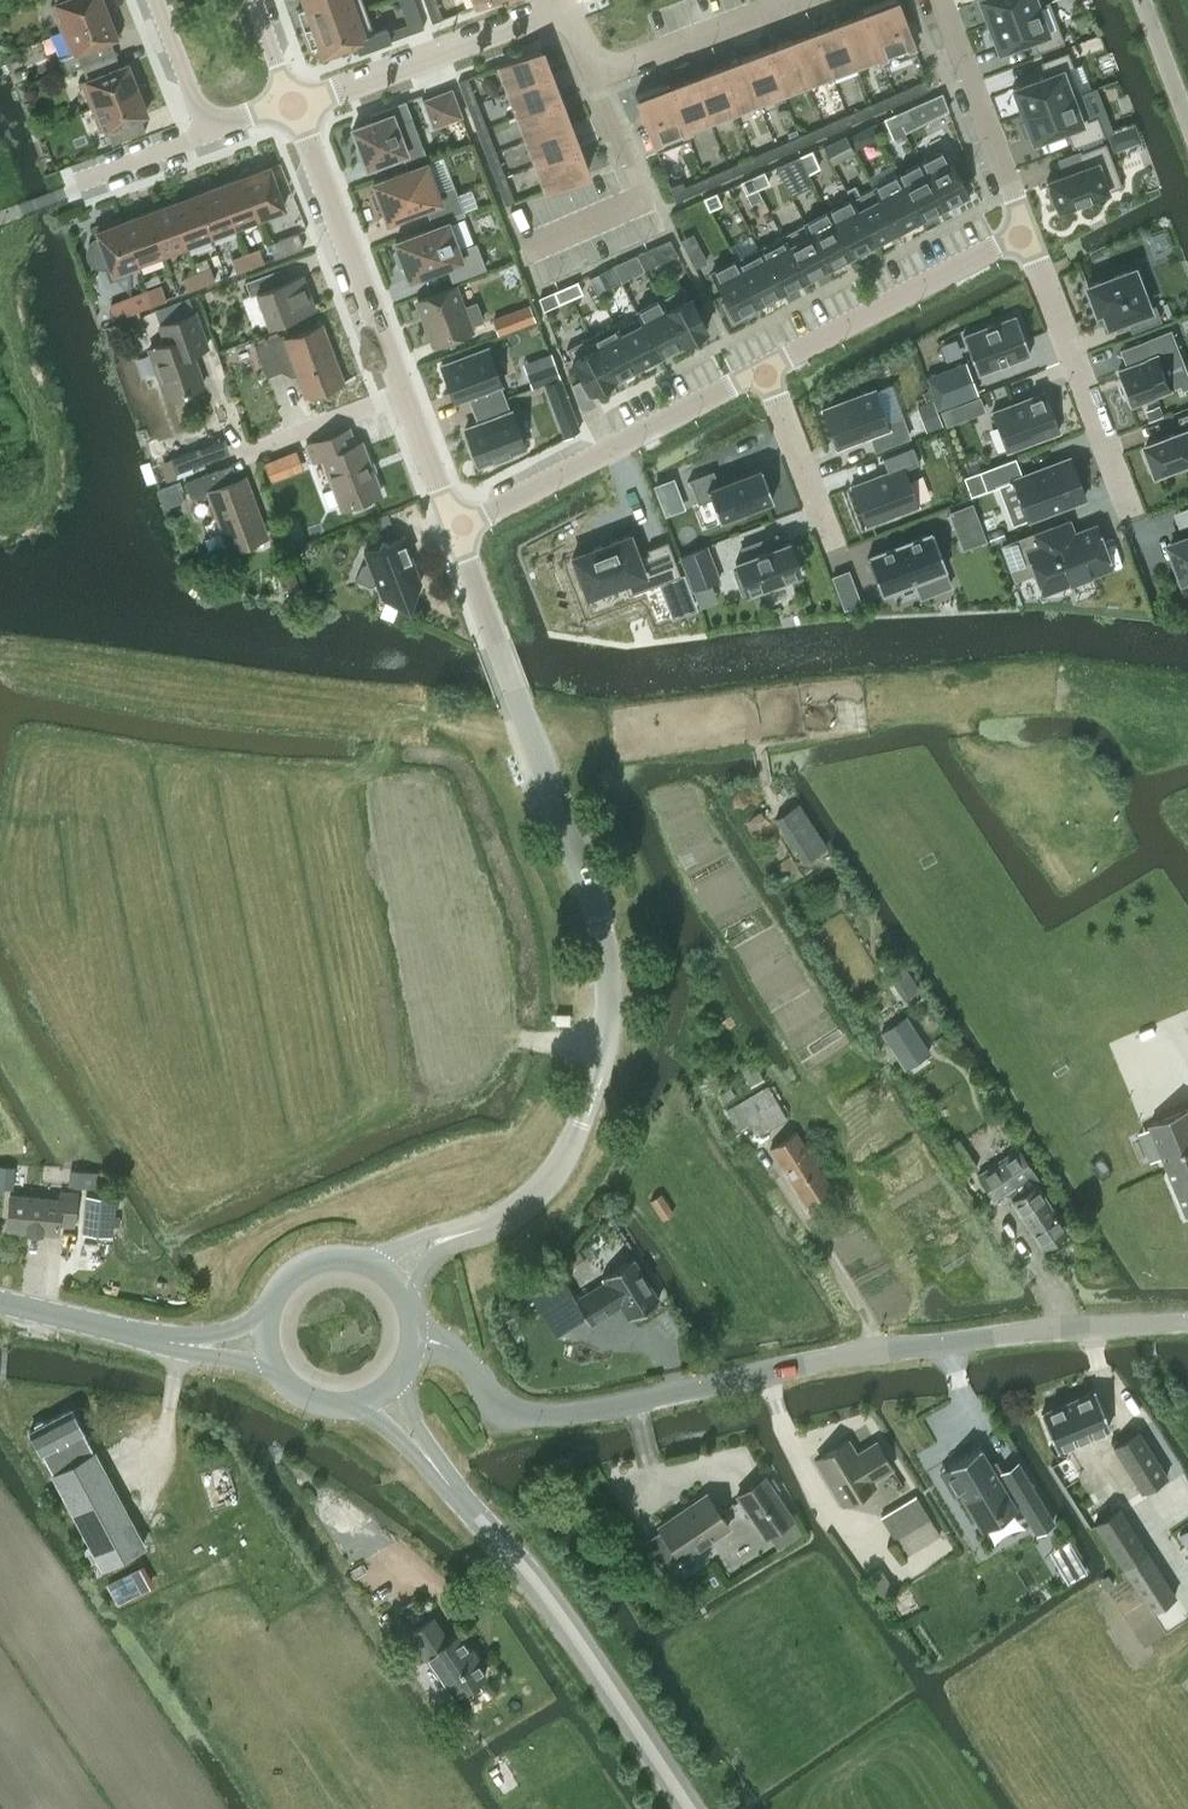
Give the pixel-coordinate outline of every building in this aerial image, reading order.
[(55,1),(50,3),(60,28),(110,8),(107,0),(55,0),(55,1)] [(305,5),(294,9),(309,49),(320,45),(323,53),(354,42),(374,35),(372,30),(361,0),(303,0),(305,5)] [(406,22),(386,29),(389,39),(423,27),(413,0),(398,0),(406,22)] [(431,22),(441,18),(434,0),(424,0),(431,22)] [(861,8),(863,13),(879,53),(883,65),(916,52),(896,0),(884,0),(861,8)] [(988,24),(1048,1),(1048,0),(1047,0),(1042,2),(1041,0),(979,0),(988,24)] [(1048,1),(988,24),(998,51),(1031,38),(1036,52),(1064,42),(1048,1)] [(120,33),(110,8),(60,28),(70,53),(57,58),(62,71),(80,64),(114,51),(109,38),(120,33)] [(863,13),(839,22),(854,63),(879,53),(863,13)] [(839,22),(815,32),(830,72),(854,63),(839,22)] [(385,26),(372,30),(374,35),(354,42),(357,50),(389,39),(386,29),(385,26)] [(815,32),(792,40),(807,81),(830,72),(815,32)] [(791,38),(767,47),(783,90),(807,81),(792,40),(791,38)] [(767,47),(740,57),(741,60),(757,100),(783,90),(767,47)] [(550,74),(540,49),(499,65),(509,90),(550,74)] [(1045,74),(1011,87),(1021,114),(1076,93),(1067,68),(1072,66),(1066,50),(1040,61),(1045,74)] [(90,105),(140,85),(130,60),(119,65),(114,51),(80,64),(86,78),(80,80),(90,105)] [(741,60),(720,67),(735,108),(757,100),(741,60)] [(720,67),(696,77),(711,117),(735,108),(720,67)] [(559,99),(550,74),(509,90),(518,114),(559,99)] [(467,77),(458,80),(466,103),(476,100),(467,77)] [(670,86),(685,127),(711,117),(696,77),(670,86)] [(926,78),(911,85),(914,95),(930,88),(926,78)] [(635,94),(656,151),(689,138),(685,127),(668,81),(635,94)] [(141,86),(140,85),(90,105),(100,130),(105,128),(111,143),(145,129),(139,115),(145,112),(135,88),(141,86)] [(911,85),(894,93),(898,102),(914,95),(911,85)] [(462,116),(452,87),(422,98),(432,127),(462,116)] [(894,93),(870,103),(874,112),(898,102),(894,93)] [(1076,93),(1021,114),(1032,141),(1065,128),(1072,147),(1103,134),(1096,115),(1086,119),(1076,93)] [(569,125),(559,99),(518,114),(528,140),(569,125)] [(366,169),(403,155),(405,162),(425,155),(405,100),(369,113),(372,120),(351,128),(359,149),(356,150),(362,166),(365,165),(366,169)] [(476,100),(466,103),(475,127),(485,124),(476,100)] [(870,103),(847,113),(851,123),(874,112),(870,103)] [(906,108),(894,113),(900,124),(911,119),(906,108)] [(847,113),(822,124),(826,134),(851,123),(847,113)] [(889,129),(900,124),(894,113),(884,118),(889,129)] [(485,124),(475,127),(485,153),(495,150),(485,124)] [(822,124),(797,135),(801,145),(826,134),(822,124)] [(577,148),(569,125),(528,140),(537,163),(577,148)] [(859,129),(847,134),(852,145),(863,140),(859,129)] [(1119,129),(1108,133),(1114,150),(1125,145),(1119,129)] [(795,130),(787,134),(790,139),(797,135),(795,130)] [(790,139),(775,145),(779,154),(801,145),(797,135),(790,139)] [(846,135),(823,145),(831,161),(853,151),(846,135)] [(1120,185),(1104,142),(1077,152),(1082,166),(1046,179),(1048,186),(1045,187),(1051,204),(1055,203),(1057,209),(1120,185)] [(775,145),(751,156),(755,165),(779,154),(775,145)] [(577,148),(537,163),(546,189),(587,173),(577,148)] [(944,149),(920,162),(942,205),(953,200),(955,204),(969,197),(944,149)] [(504,174),(495,150),(485,153),(495,178),(504,174)] [(812,150),(799,155),(804,167),(817,161),(812,150)] [(804,167),(799,155),(775,166),(784,183),(795,178),(792,172),(804,167)] [(751,156),(727,167),(731,176),(755,165),(751,156)] [(243,175),(258,215),(283,205),(266,160),(240,170),(242,175),(243,175)] [(374,187),(370,192),(375,207),(382,208),(386,220),(424,206),(430,222),(462,209),(453,184),(435,191),(424,162),(372,181),(374,187)] [(920,162),(897,174),(919,217),(942,205),(920,162)] [(727,167),(704,177),(708,186),(731,176),(727,167)] [(764,171),(752,176),(757,187),(757,188),(769,183),(764,171)] [(504,174),(495,178),(505,204),(514,201),(504,174)] [(897,174),(874,186),(896,229),(919,217),(897,174)] [(243,175),(242,175),(218,184),(234,224),(258,215),(243,175)] [(752,176),(740,182),(746,193),(757,188),(757,187),(752,176)] [(708,186),(704,177),(684,185),(688,195),(708,186)] [(682,180),(669,186),(675,201),(688,195),(684,185),(682,180)] [(234,224),(218,184),(194,193),(209,233),(234,224)] [(874,186),(851,198),(873,241),(896,229),(874,186)] [(715,192),(704,197),(709,209),(720,204),(715,192)] [(209,233),(194,193),(170,202),(185,242),(209,233)] [(851,198),(828,210),(850,254),(873,241),(851,198)] [(185,242),(170,202),(145,212),(160,252),(185,242)] [(828,210),(804,222),(827,266),(850,254),(828,210)] [(145,212),(122,220),(121,221),(136,261),(137,260),(160,252),(145,212)] [(121,221),(122,220),(120,215),(92,225),(95,232),(96,232),(99,237),(97,238),(93,241),(89,245),(88,250),(91,260),(96,263),(102,264),(107,263),(108,263),(110,269),(109,269),(111,276),(139,266),(137,260),(136,261),(121,221)] [(475,242),(458,249),(447,220),(394,240),(397,246),(392,251),(398,265),(404,266),(408,277),(446,263),(452,279),(484,267),(475,242)] [(804,222),(781,235),(804,278),(827,266),(804,222)] [(273,256),(302,246),(297,231),(268,242),(273,256)] [(781,235),(758,247),(781,290),(804,278),(781,235)] [(637,253),(643,268),(675,254),(669,239),(637,253)] [(705,261),(698,246),(687,251),(694,266),(705,261)] [(258,247),(244,253),(249,265),(263,260),(258,247)] [(758,247),(735,259),(758,302),(781,290),(758,247)] [(249,265),(244,253),(231,258),(235,271),(249,265)] [(635,255),(614,265),(621,280),(642,269),(635,255)] [(735,259),(711,271),(726,300),(722,302),(732,321),(750,311),(748,307),(758,302),(735,259)] [(598,272),(607,288),(619,281),(611,265),(598,272)] [(209,266),(195,271),(200,284),(214,279),(209,266)] [(268,324),(314,307),(301,274),(282,281),(277,268),(244,280),(249,295),(256,292),(268,324)] [(1133,268),(1086,285),(1096,310),(1102,308),(1107,322),(1125,315),(1131,331),(1160,320),(1154,304),(1148,307),(1133,268)] [(200,284),(195,271),(182,276),(186,289),(200,284)] [(577,281),(565,286),(570,297),(582,292),(577,281)] [(147,289),(151,302),(165,297),(161,284),(147,289)] [(453,285),(416,298),(433,345),(470,331),(467,325),(482,319),(475,299),(460,305),(453,285)] [(570,297),(565,286),(554,290),(559,302),(570,297)] [(660,298),(682,342),(706,329),(684,286),(660,298)] [(135,308),(151,302),(147,289),(130,296),(135,308)] [(636,311),(639,316),(659,354),(682,342),(660,298),(636,311)] [(529,303),(491,318),(497,335),(536,320),(529,303)] [(191,351),(206,346),(194,311),(159,323),(165,341),(148,347),(166,396),(202,383),(191,351)] [(1015,315),(962,335),(976,373),(1029,353),(1015,315)] [(616,328),(636,366),(659,354),(639,316),(616,328)] [(590,335),(613,378),(636,366),(616,328),(613,323),(590,335)] [(331,384),(341,380),(320,324),(284,338),(282,333),(253,344),(264,372),(292,361),(304,394),(314,390),(314,391),(319,393),(325,392),(329,389),(331,384)] [(1127,366),(1118,369),(1131,403),(1182,383),(1174,361),(1183,357),(1172,329),(1120,349),(1127,366)] [(566,347),(589,390),(613,378),(590,335),(566,347)] [(471,410),(504,397),(499,384),(501,384),(487,347),(441,365),(454,401),(466,397),(471,410)] [(977,392),(965,361),(926,375),(938,407),(977,392)] [(543,382),(559,376),(553,362),(527,372),(532,386),(543,382)] [(572,412),(559,376),(543,382),(556,418),(572,412)] [(908,437),(902,419),(887,424),(885,417),(874,388),(820,409),(835,448),(870,435),(875,449),(908,437)] [(1059,430),(1045,392),(999,408),(991,411),(1005,450),(1059,430)] [(476,423),(464,427),(477,463),(524,446),(510,410),(509,410),(504,397),(471,410),(476,423)] [(931,401),(918,406),(926,428),(940,423),(931,401)] [(1160,405),(1146,410),(1150,420),(1164,415),(1160,405)] [(958,421),(953,406),(940,410),(946,426),(958,421)] [(1143,450),(1150,468),(1155,467),(1157,472),(1187,460),(1187,413),(1179,416),(1184,428),(1146,443),(1148,449),(1143,450)] [(367,496),(379,491),(359,441),(353,443),(346,428),(306,443),(313,460),(322,457),(340,506),(352,502),(354,508),(370,502),(367,496)] [(887,472),(850,486),(864,524),(917,504),(902,466),(917,460),(912,446),(881,457),(887,472)] [(199,447),(169,457),(174,471),(204,461),(199,447)] [(1013,479),(1028,518),(1084,497),(1069,457),(1021,475),(1015,457),(979,471),(986,490),(1013,479)] [(228,548),(265,534),(244,475),(223,483),(217,467),(184,480),(190,496),(207,490),(228,548)] [(712,469),(688,478),(697,502),(710,498),(718,519),(722,517),(724,521),(742,515),(740,510),(772,498),(760,467),(718,483),(712,469)] [(970,501),(946,511),(961,549),(985,540),(970,501)] [(387,512),(376,516),(383,534),(394,529),(387,512)] [(1058,538),(1053,525),(1002,544),(1014,578),(1034,571),(1042,591),(1110,565),(1095,525),(1058,538)] [(1001,528),(986,533),(990,543),(1005,537),(1001,528)] [(1167,539),(1183,582),(1187,581),(1187,582),(1187,531),(1167,539)] [(867,557),(881,593),(946,568),(933,532),(867,557)] [(407,607),(419,581),(412,562),(404,558),(396,538),(405,534),(405,533),(363,549),(367,560),(360,563),(354,578),(369,584),(375,582),(381,596),(407,607)] [(628,535),(572,556),(586,594),(622,580),(627,594),(680,575),(667,540),(646,548),(648,553),(637,557),(628,535)] [(735,562),(738,569),(733,570),(742,593),(764,584),(766,589),(786,581),(784,577),(800,571),(789,541),(774,547),(770,536),(741,547),(746,558),(735,562)] [(719,579),(707,545),(680,556),(692,589),(719,579)] [(775,818),(803,861),(827,846),(798,802),(775,818)] [(903,998),(919,988),(898,957),(883,967),(903,998)] [(569,1026),(569,1014),(554,1014),(554,1026),(569,1026)] [(880,1031),(904,1068),(929,1051),(906,1015),(880,1031)] [(738,1065),(748,1085),(762,1078),(751,1058),(738,1065)] [(768,1084),(726,1109),(738,1129),(748,1123),(755,1135),(786,1116),(779,1104),(768,1084)] [(1150,1123),(1187,1212),(1187,1107),(1150,1123)] [(805,1202),(830,1186),(796,1132),(771,1147),(805,1202)] [(958,1138),(948,1145),(967,1173),(977,1166),(958,1138)] [(1042,1245),(1066,1230),(1036,1183),(1039,1181),(1018,1149),(978,1175),(993,1198),(1005,1190),(1012,1199),(1042,1245)] [(80,1185),(95,1185),(95,1175),(80,1175),(80,1185)] [(73,1224),(76,1192),(60,1191),(59,1198),(10,1194),(7,1229),(57,1233),(58,1223),(73,1224)] [(661,1192),(649,1199),(662,1219),(674,1211),(661,1192)] [(115,1196),(86,1194),(83,1232),(112,1234),(115,1196)] [(605,1279),(574,1298),(590,1324),(620,1305),(628,1317),(660,1298),(634,1256),(602,1275),(605,1279)] [(547,1307),(572,1291),(560,1273),(535,1290),(547,1307)] [(1086,1395),(1043,1414),(1056,1443),(1099,1424),(1086,1395)] [(102,1567),(143,1545),(81,1429),(70,1408),(29,1430),(102,1567)] [(1140,1490),(1166,1475),(1138,1429),(1112,1445),(1140,1490)] [(871,1479),(891,1467),(876,1442),(856,1454),(848,1440),(817,1459),(843,1503),(875,1484),(871,1479)] [(1045,1506),(1017,1460),(996,1472),(980,1446),(949,1464),(954,1473),(945,1479),(954,1496),(960,1492),(978,1521),(995,1511),(995,1513),(1000,1510),(999,1509),(1012,1501),(1012,1500),(1014,1499),(1025,1518),(1045,1506)] [(767,1534),(792,1517),(765,1476),(737,1496),(764,1536),(767,1534)] [(662,1566),(679,1555),(682,1559),(729,1526),(706,1494),(659,1526),(661,1528),(644,1540),(662,1566)] [(935,1509),(928,1514),(916,1494),(883,1514),(896,1538),(897,1537),(907,1553),(948,1529),(935,1509)] [(1150,1610),(1175,1594),(1118,1505),(1093,1522),(1150,1610)] [(802,1532),(792,1517),(767,1534),(777,1548),(802,1532)] [(1070,1539),(1055,1548),(1065,1564),(1080,1555),(1070,1539)] [(881,1596),(894,1587),(879,1568),(867,1576),(881,1596)] [(453,1697),(484,1675),(474,1660),(477,1658),(471,1649),(468,1650),(457,1633),(447,1640),(432,1618),(405,1636),(421,1659),(425,1656),(453,1697)]
